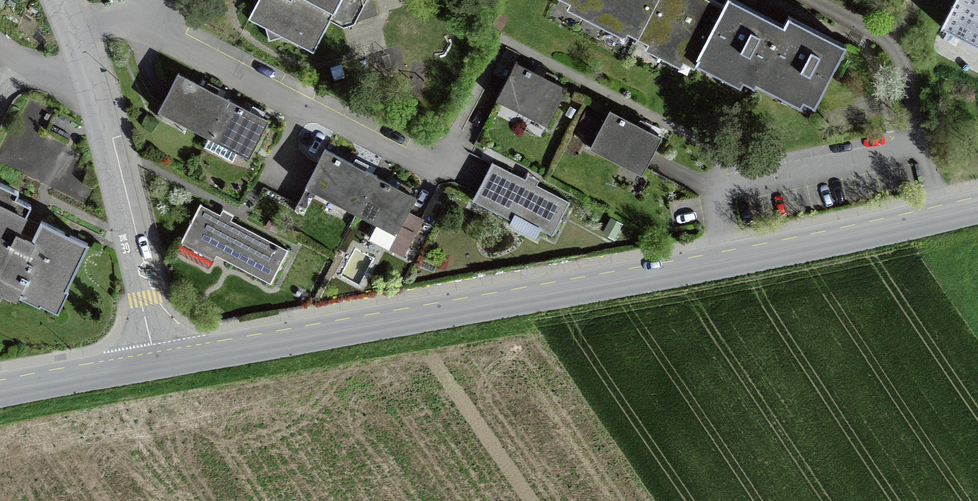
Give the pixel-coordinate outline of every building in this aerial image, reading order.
[(312,56),(339,0),(267,0),(253,28),(312,56)] [(788,28),(760,14),(736,2),(732,10),(713,0),(567,0),(695,66),(700,56),(755,85),(760,76),(815,104),(844,46),(807,27),(792,19),(788,28)] [(945,21),(977,37),(977,0),(956,0),(945,21)] [(498,96),(553,124),(570,90),(517,63),(521,55),(507,48),(494,73),(506,79),(498,96)] [(212,131),(228,100),(179,74),(163,105),(212,131)] [(228,100),(212,131),(204,146),(232,160),(241,144),(252,150),(267,120),(228,100)] [(595,154),(644,179),(663,141),(614,117),(595,154)] [(360,208),(375,176),(328,153),(312,185),(360,208)] [(551,244),(570,207),(494,168),(475,205),(551,244)] [(375,176),(360,208),(356,215),(376,225),(370,237),(404,253),(414,232),(400,225),(415,195),(375,176)] [(60,314),(93,247),(43,223),(35,238),(23,232),(34,210),(22,204),(25,196),(0,184),(0,295),(1,292),(13,298),(16,292),(60,314)] [(185,245),(271,290),(289,256),(202,212),(185,245)]
